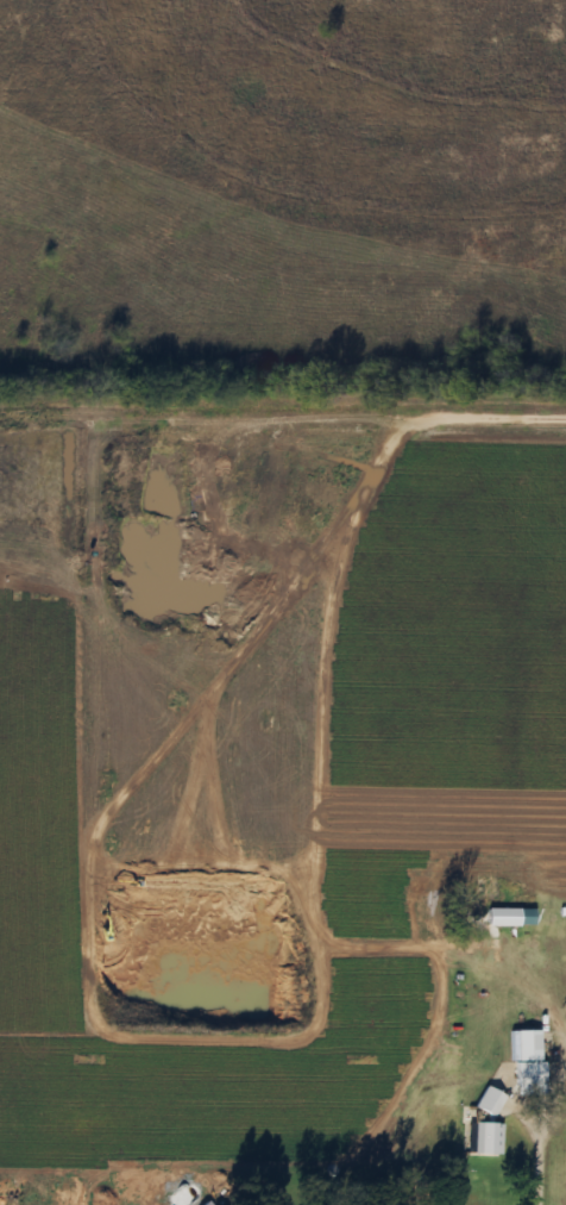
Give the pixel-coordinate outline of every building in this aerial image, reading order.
[(518,925),(518,912),(481,912),(481,925),(518,925)] [(514,1097),(542,1097),(542,1063),(514,1063),(514,1097)] [(493,1119),(502,1098),(482,1090),(474,1111),(493,1119)] [(500,1156),(500,1124),(474,1124),(474,1156),(500,1156)]
